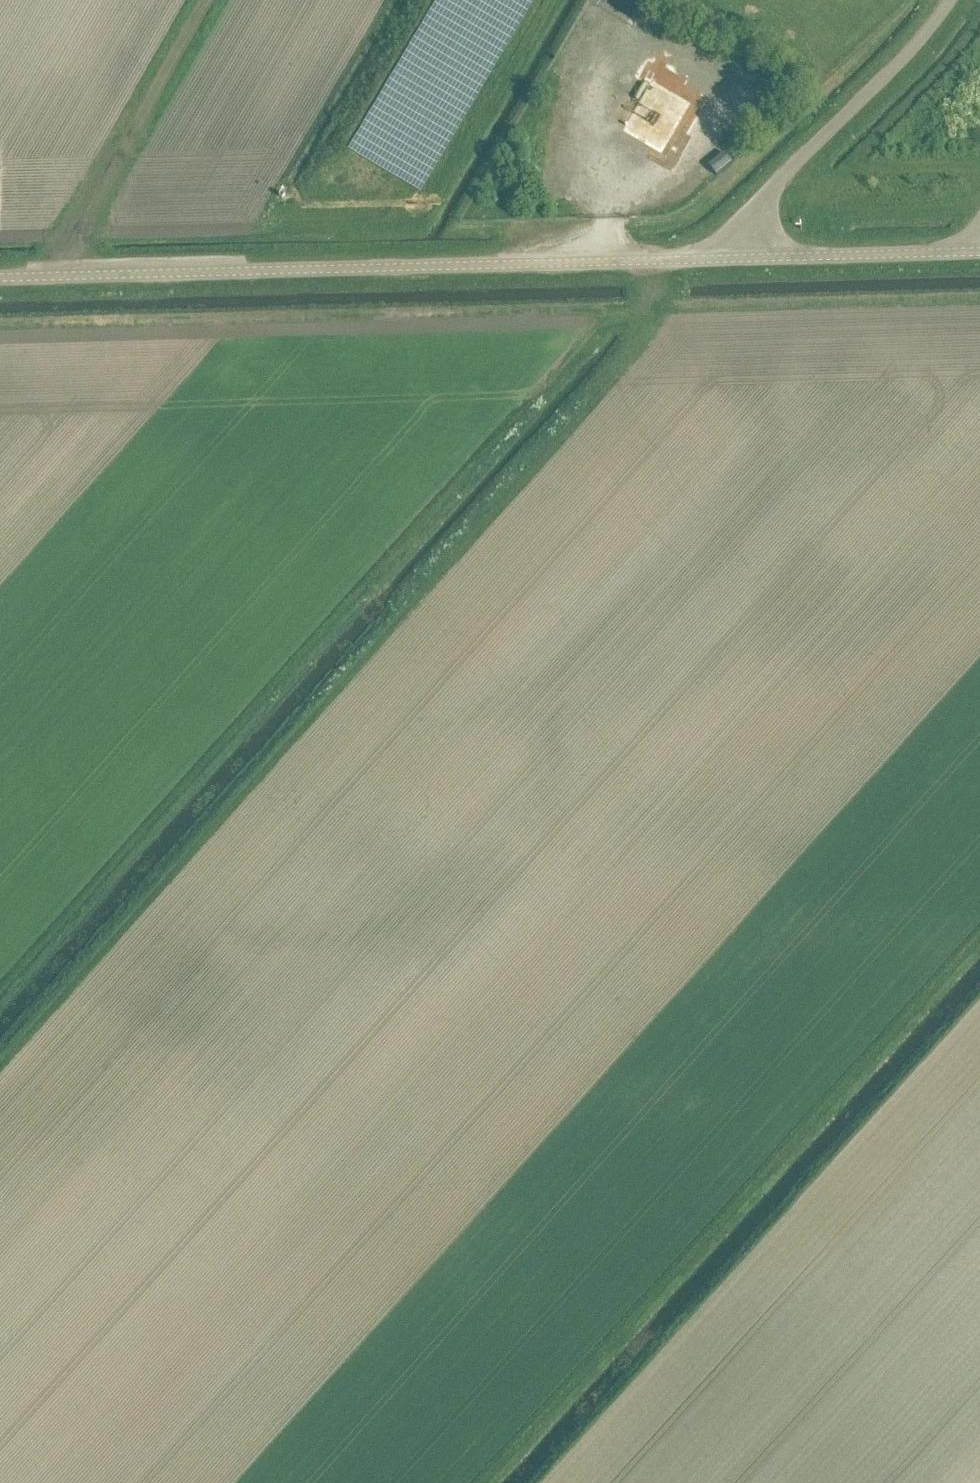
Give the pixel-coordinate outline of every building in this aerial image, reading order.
[(654,135),(664,117),(654,111),(644,129),(654,135)]
